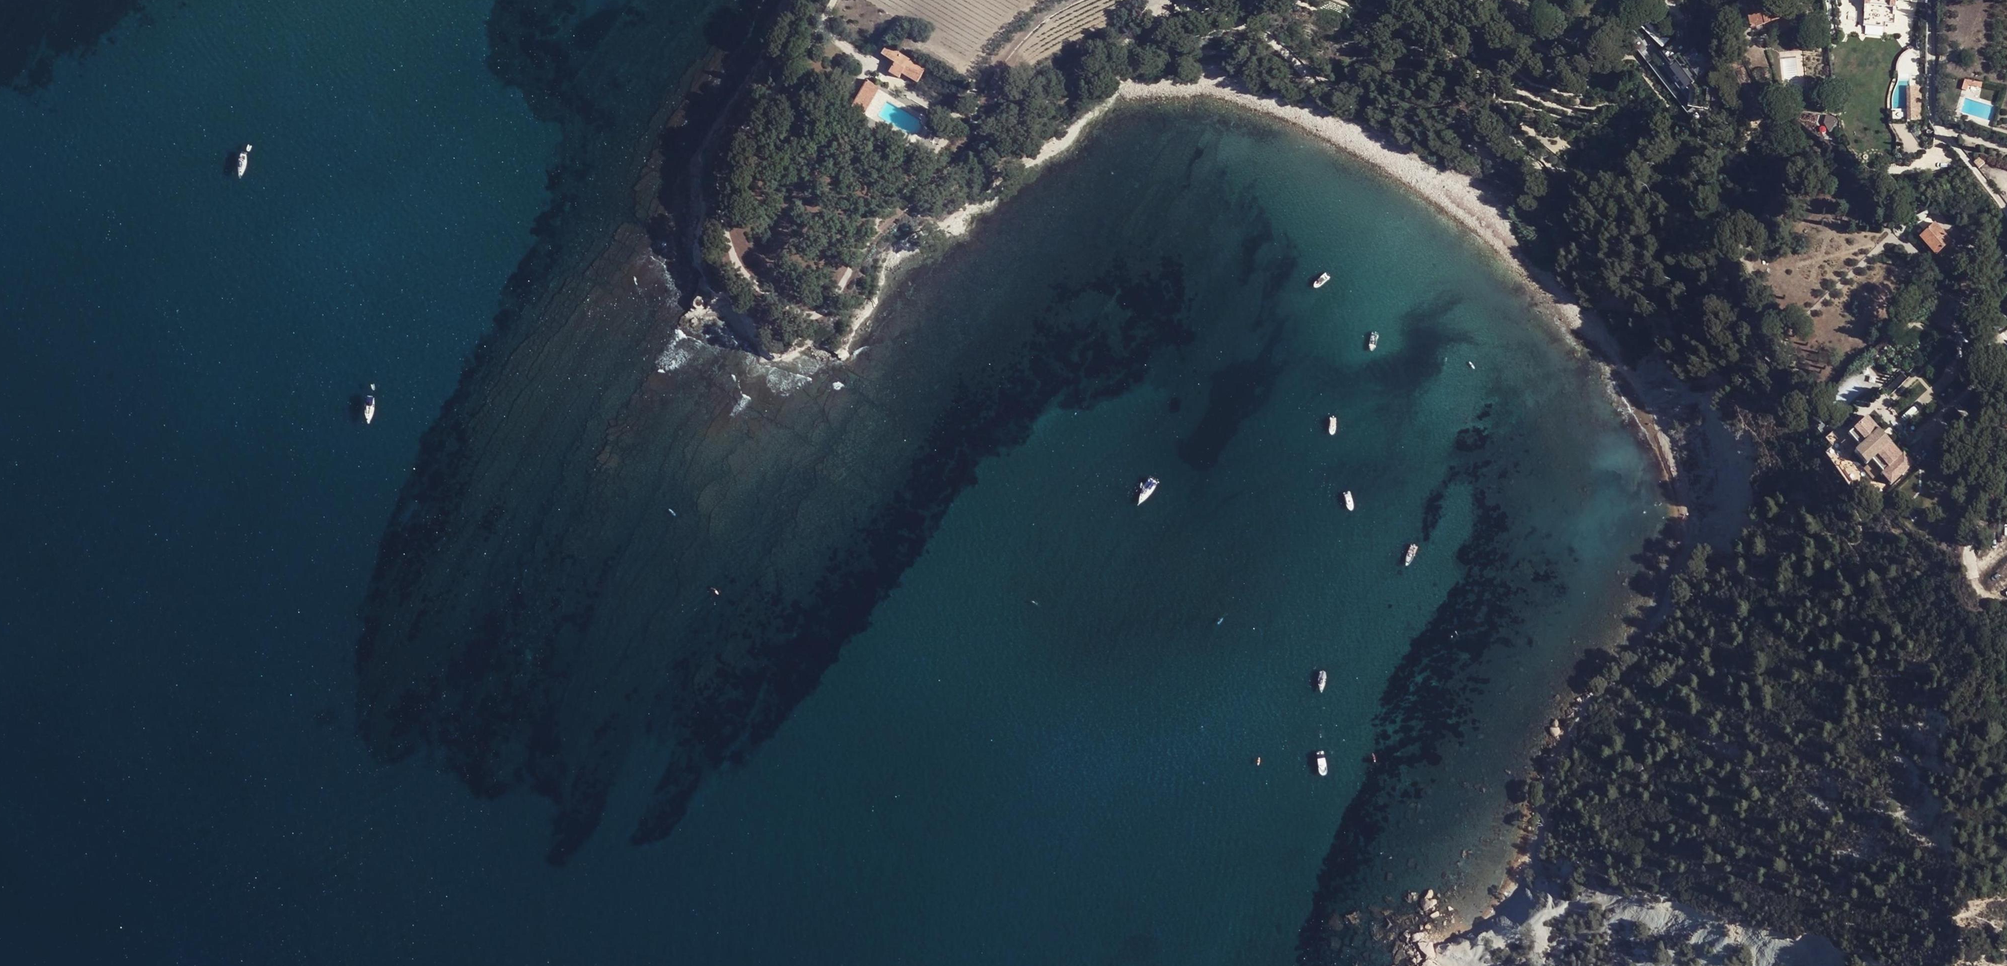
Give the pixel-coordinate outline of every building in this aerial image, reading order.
[(1769,22),(1766,8),(1764,0),(1760,0),(1754,1),(1755,5),(1745,7),(1751,28),(1769,22)] [(1769,22),(1776,20),(1779,28),(1787,25),(1781,4),(1775,6),(1773,0),(1764,0),(1766,8),(1769,22)] [(1857,0),(1831,0),(1836,35),(1861,33),(1857,0)] [(1861,33),(1863,33),(1863,27),(1865,0),(1857,0),(1861,33)] [(1863,27),(1885,29),(1886,25),(1895,25),(1897,0),(1865,0),(1863,27)] [(1739,9),(1737,4),(1726,8),(1728,13),(1739,9)] [(1670,65),(1673,62),(1675,60),(1694,83),(1691,85),(1695,90),(1693,105),(1709,107),(1709,102),(1720,104),(1722,89),(1703,86),(1698,80),(1706,72),(1696,59),(1699,56),(1689,43),(1690,41),(1688,39),(1689,37),(1688,35),(1688,34),(1687,32),(1688,31),(1687,29),(1686,22),(1674,24),(1677,40),(1661,53),(1670,65)] [(909,60),(886,46),(881,55),(894,63),(889,71),(899,78),(901,74),(917,83),(925,69),(915,64),(915,60),(912,59),(910,59),(909,60)] [(1675,60),(1673,62),(1691,85),(1694,83),(1675,60)] [(878,88),(865,80),(849,107),(863,115),(878,88)] [(1923,88),(1912,88),(1913,110),(1924,110),(1923,88)] [(1913,110),(1895,110),(1895,121),(1923,120),(1924,110),(1913,110)] [(1980,156),(1973,162),(1978,168),(1985,163),(1980,156)] [(1933,224),(1919,237),(1936,256),(1950,243),(1933,224)] [(1914,467),(1933,450),(1921,438),(1903,453),(1903,452),(1900,454),(1866,418),(1848,434),(1859,447),(1854,452),(1866,465),(1872,460),(1882,472),(1880,475),(1880,480),(1884,485),(1891,485),(1913,465),(1914,467)]
